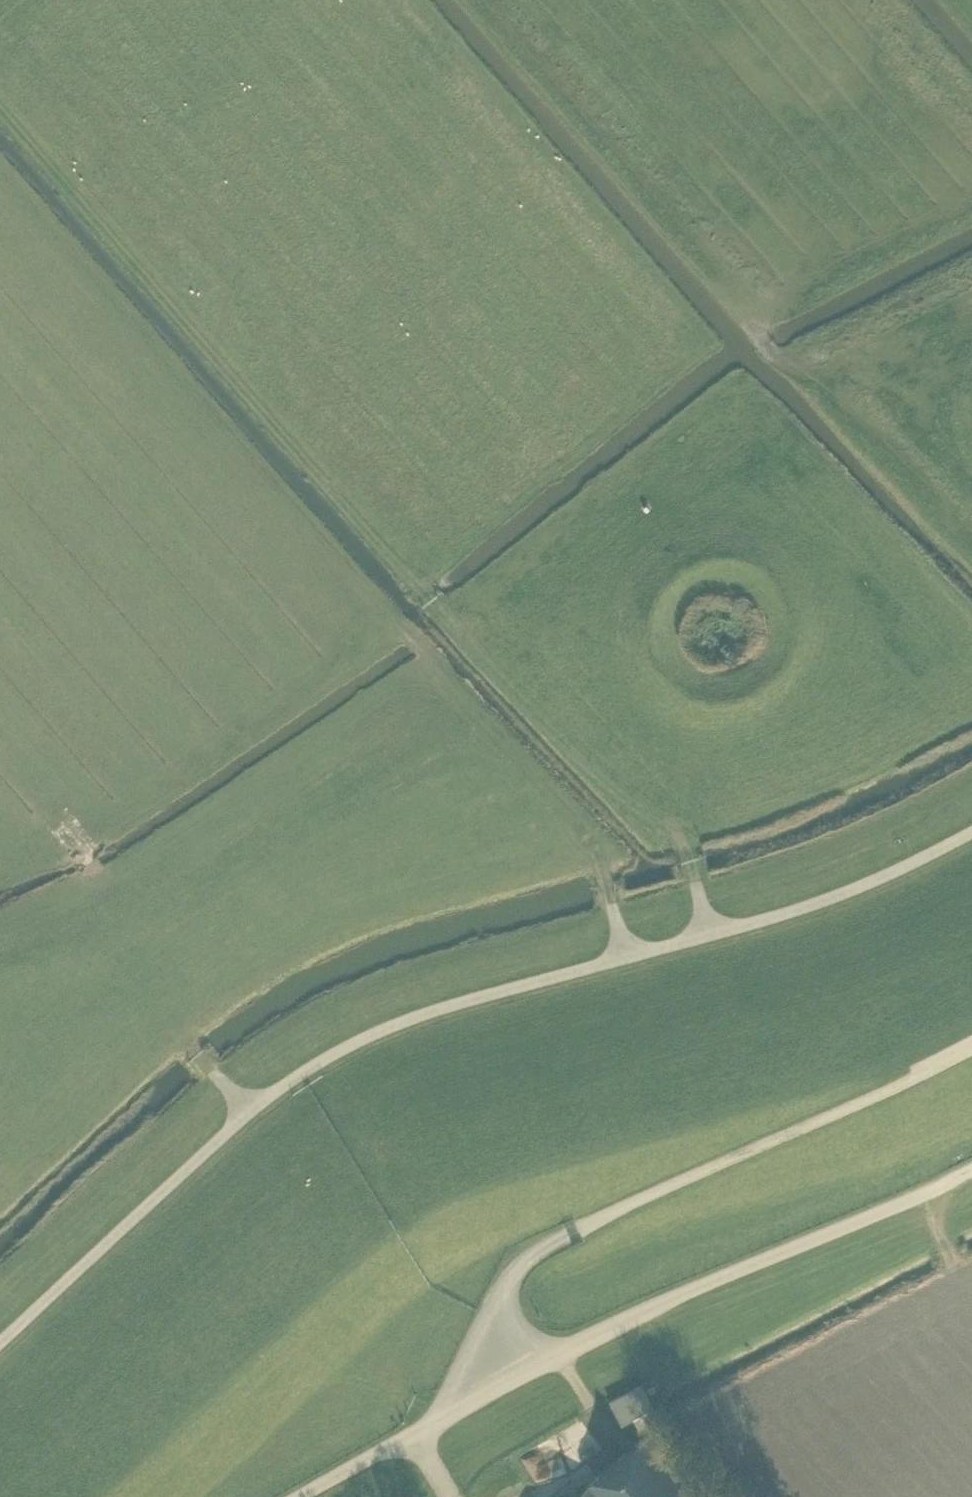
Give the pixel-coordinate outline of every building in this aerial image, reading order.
[(655,1417),(650,1407),(652,1406),(641,1384),(609,1401),(621,1423),(633,1416),(639,1427),(655,1417)] [(641,1438),(573,1496),(692,1496),(641,1438)]
